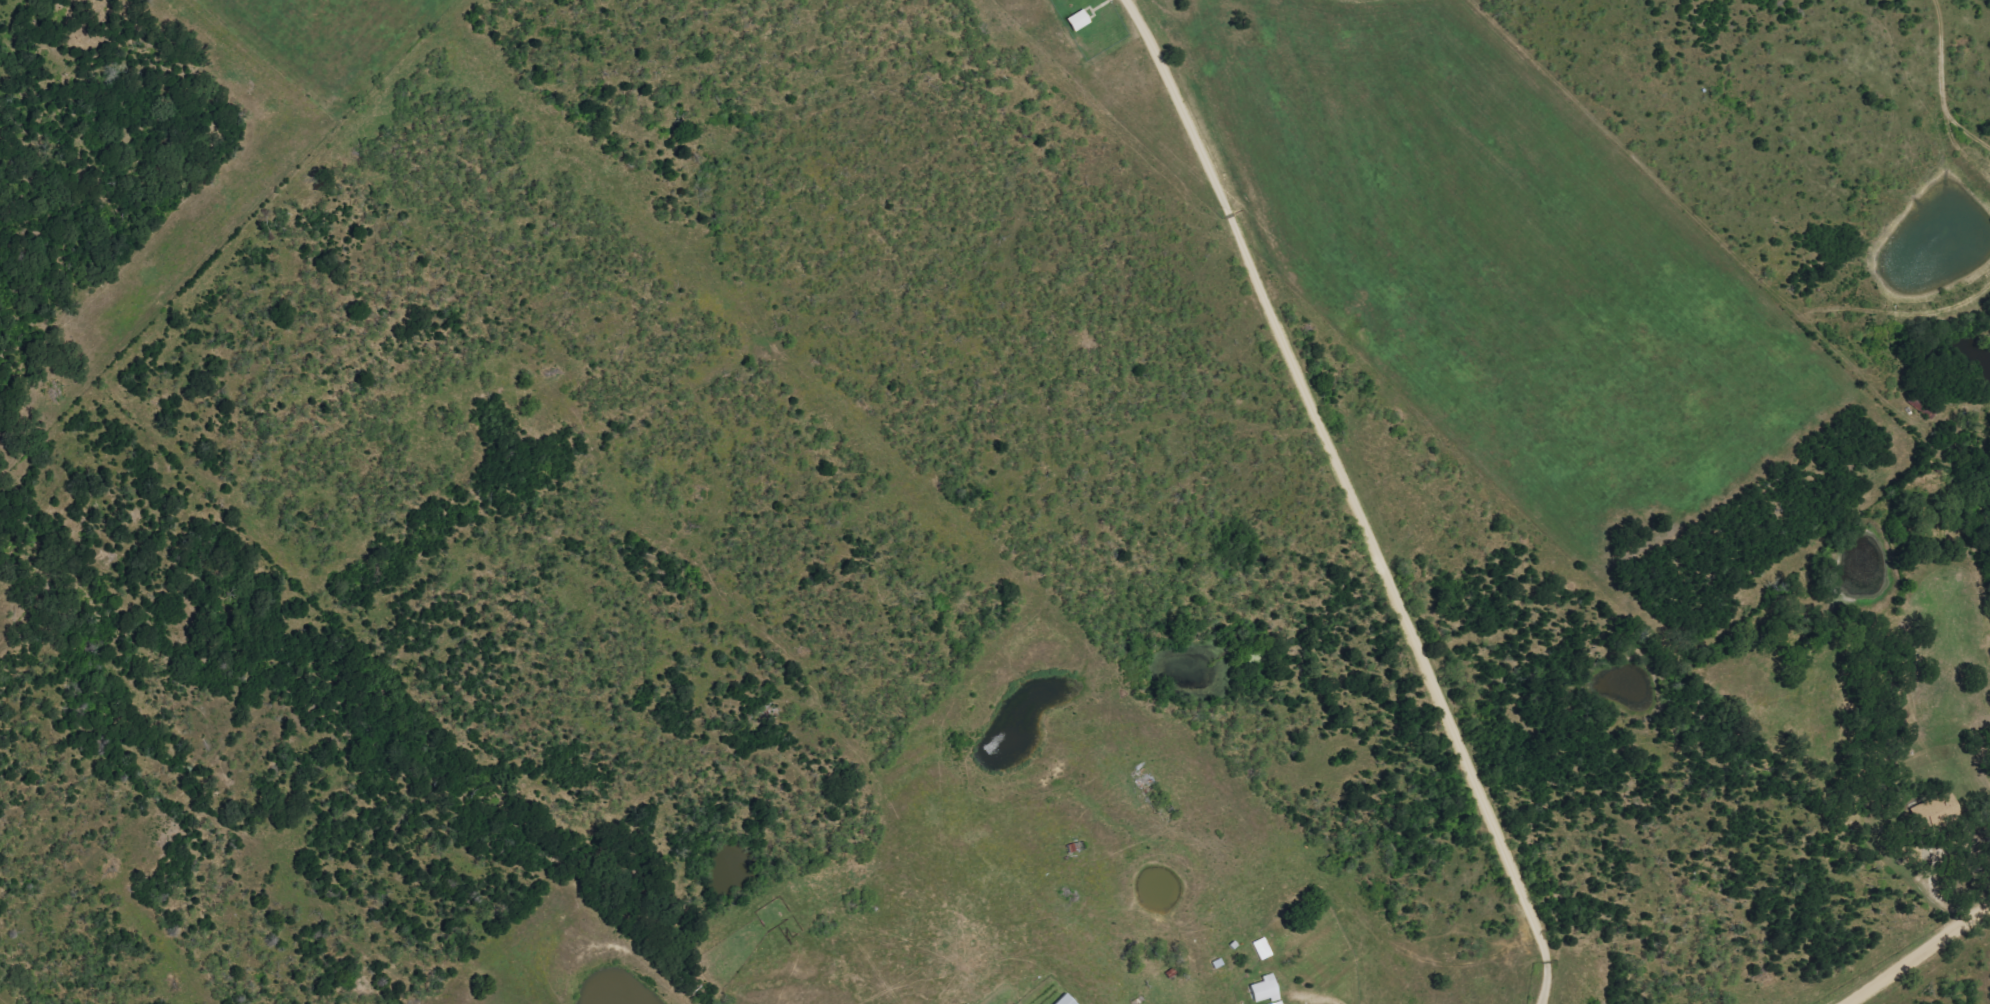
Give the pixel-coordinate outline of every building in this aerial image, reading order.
[(1071,31),(1089,24),(1083,10),(1066,17),(1071,31)] [(1279,1000),(1272,973),(1261,976),(1262,981),(1249,985),(1253,1003),(1269,998),(1270,1002),(1279,1000)] [(1065,992),(1053,1003),(1076,1003),(1065,992)]
